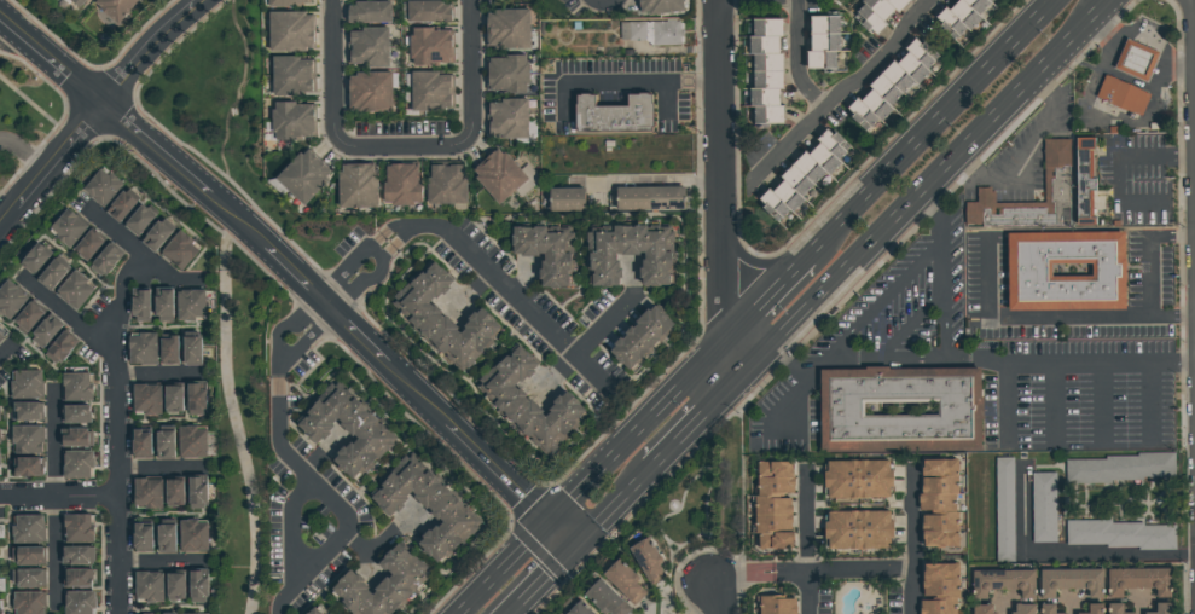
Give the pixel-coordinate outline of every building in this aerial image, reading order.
[(79,8),(68,0),(86,0),(79,8)] [(93,2),(95,0),(144,0),(122,27),(93,2)] [(267,8),(267,0),(309,0),(309,4),(292,5),(292,7),(267,8)] [(639,15),(637,0),(681,0),(683,12),(648,17),(646,13),(639,15)] [(860,1),(861,0),(909,0),(897,13),(893,10),(881,22),(884,25),(875,35),(868,29),(865,31),(858,25),(863,21),(854,12),(863,4),(860,1)] [(946,12),(957,0),(991,0),(975,16),(979,19),(968,33),(964,29),(956,39),(947,30),(944,34),(936,27),(939,23),(933,18),(942,8),(946,12)] [(442,1),(442,5),(449,5),(449,22),(407,23),(407,2),(442,1)] [(353,4),(389,2),(389,24),(346,24),(346,7),(353,7),(353,4)] [(492,11),(528,10),(529,50),(493,51),(493,47),(485,47),(485,15),(492,15),(492,11)] [(304,53),(268,53),(267,13),(303,12),(303,16),(312,16),(312,48),(304,48),(304,53)] [(807,16),(837,15),(839,50),(834,50),(834,68),(804,69),(804,51),(807,51),(807,16)] [(777,37),(777,54),(781,54),(782,89),(778,89),(778,106),(782,106),(782,124),(753,124),(753,108),(748,108),(748,89),(752,89),(752,54),(748,56),(748,37),(752,37),(752,19),(781,19),(781,37),(777,37)] [(654,46),(683,45),(683,24),(676,24),(676,32),(661,32),(661,24),(653,24),(654,46)] [(437,66),(410,66),(408,29),(431,28),(431,31),(452,31),(453,64),(437,64),(437,66)] [(358,29),(387,29),(388,68),(361,69),(361,64),(348,65),(348,33),(358,33),(358,29)] [(895,64),(905,53),(901,48),(912,37),(920,44),(921,41),(929,50),(926,52),(935,62),(927,70),(932,75),(918,89),(912,83),(889,106),(895,112),(884,123),(882,122),(872,132),(860,121),(855,124),(848,117),(852,115),(846,108),(854,98),(858,102),(870,89),(865,86),(891,60),(895,64)] [(1126,39),(1160,52),(1148,82),(1114,68),(1126,39)] [(505,57),(524,56),(524,62),(527,62),(528,86),(524,86),(524,94),(505,94),(505,92),(485,92),(485,58),(505,58),(505,57)] [(304,97),(271,98),(269,58),(297,58),(297,60),(313,60),(314,93),(304,93),(304,97)] [(353,73),(389,73),(390,111),(354,112),(354,108),(346,109),(346,76),(353,76),(353,73)] [(445,111),(410,112),(410,73),(437,73),(437,76),(453,76),(453,106),(445,106),(445,111)] [(1152,95),(1143,115),(1096,95),(1104,76),(1152,95)] [(575,134),(574,97),(593,97),(593,109),(626,108),(626,97),(650,95),(650,133),(575,134)] [(500,100),(527,99),(527,139),(500,140),(500,137),(486,137),(485,104),(500,104),(500,100)] [(300,141),(274,141),(274,133),(269,134),(269,110),(272,110),(272,104),(292,103),(292,106),(314,105),(314,138),(300,138),(300,141)] [(806,155),(818,144),(814,140),(826,127),(840,140),(841,139),(848,146),(843,151),(852,160),(843,167),(847,170),(835,183),(833,180),(807,205),(811,208),(797,221),(796,219),(788,227),(778,218),(775,222),(768,216),(771,213),(756,199),(766,190),(770,192),(782,180),(779,178),(802,152),(806,155)] [(1074,139),(1095,139),(1095,149),(1090,150),(1090,179),(1095,179),(1095,190),(1090,191),(1091,218),(1096,218),(1096,225),(1075,226),(1074,139)] [(1043,140),(1068,140),(1069,167),(1066,167),(1067,224),(963,225),(963,203),(976,203),(975,189),(988,189),(988,193),(992,193),(993,204),(1044,204),(1043,140)] [(503,152),(527,180),(497,207),(474,180),(476,178),(471,172),(495,150),(500,155),(503,152)] [(327,180),(303,207),(274,180),(298,154),(301,156),(306,151),(330,173),(325,178),(327,180)] [(376,172),(377,208),(337,208),(337,173),(341,173),(341,166),(372,164),(373,172),(376,172)] [(420,184),(420,207),(382,207),(382,184),(384,184),(384,166),(417,166),(417,184),(420,184)] [(465,179),(465,205),(425,205),(425,179),(429,179),(429,167),(462,166),(462,179),(465,179)] [(101,167),(123,185),(103,209),(81,190),(101,167)] [(614,189),(683,187),(683,210),(614,210),(614,189)] [(547,189),(582,189),(582,212),(547,212),(547,189)] [(122,191),(135,203),(117,225),(104,213),(122,191)] [(140,205),(155,216),(135,238),(122,227),(140,205)] [(66,208),(86,225),(66,248),(47,232),(66,208)] [(157,221),(170,233),(152,255),(139,243),(157,221)] [(586,227),(673,226),(673,286),(639,286),(638,254),(619,254),(620,286),(587,288),(586,227)] [(510,227),(544,227),(544,228),(573,228),(573,288),(539,288),(539,255),(510,255),(510,227)] [(89,231),(103,243),(86,263),(71,251),(89,231)] [(179,231),(199,249),(180,272),(158,254),(179,231)] [(1011,233),(1130,231),(1131,308),(1013,311),(1011,233)] [(37,242),(51,254),(33,276),(19,265),(37,242)] [(110,242),(123,254),(105,276),(103,273),(99,278),(88,267),(110,242)] [(53,259),(66,271),(48,292),(35,282),(53,259)] [(462,373),(389,302),(422,268),(424,271),(435,260),(452,277),(428,301),(458,331),(482,307),(500,324),(488,336),(492,340),(482,351),(483,352),(462,373)] [(74,270),(87,280),(85,283),(93,290),(75,312),(53,295),(74,270)] [(8,319),(0,312),(0,288),(8,278),(29,295),(8,319)] [(133,288),(151,288),(151,322),(133,322),(133,288)] [(156,288),(175,288),(175,320),(156,322),(156,288)] [(178,289),(205,289),(207,320),(178,320),(178,289)] [(33,300),(46,312),(28,334),(14,322),(33,300)] [(674,326),(630,373),(607,351),(650,305),(674,326)] [(51,313),(64,324),(42,351),(31,341),(35,336),(33,335),(51,313)] [(66,329),(80,341),(59,366),(45,354),(66,329)] [(129,332),(157,331),(157,365),(129,365),(129,332)] [(163,334),(180,334),(181,363),(163,364),(163,334)] [(186,336),(204,336),(204,364),(186,365),(186,336)] [(544,457),(474,386),(505,354),(507,357),(518,344),(540,366),(518,388),(541,412),(564,390),(584,411),(573,422),(574,424),(564,434),(565,436),(544,457)] [(978,369),(979,448),(819,450),(818,370),(978,369)] [(10,399),(10,381),(13,381),(13,371),(42,371),(42,399),(10,399)] [(63,401),(63,372),(94,372),(94,400),(63,401)] [(190,382),(208,382),(208,411),(190,411),(190,382)] [(333,382),(395,442),(353,486),(327,462),(350,436),(338,424),(315,448),(292,425),(333,382)] [(134,383),(162,383),(162,415),(134,415),(134,383)] [(167,384),(185,384),(185,411),(168,411),(167,384)] [(16,421),(16,401),(43,401),(43,419),(16,421)] [(65,423),(65,405),(92,404),(92,422),(65,423)] [(13,453),(12,425),(42,424),(43,453),(13,453)] [(179,425),(208,425),(208,457),(180,458),(179,425)] [(64,446),(64,428),(94,428),(94,446),(64,446)] [(135,428),(153,428),(153,458),(135,458),(135,428)] [(158,430),(176,429),(178,458),(159,459),(158,430)] [(64,479),(64,451),(94,450),(94,468),(91,468),(91,479),(64,479)] [(1136,453),(1173,453),(1174,477),(1142,477),(1142,481),(1109,482),(1109,485),(1065,485),(1063,460),(1104,459),(1104,457),(1136,457),(1136,453)] [(407,454),(478,525),(436,568),(414,548),(437,523),(410,497),(387,520),(364,499),(407,454)] [(14,475),(14,457),(42,456),(42,474),(14,475)] [(993,458),(1011,458),(1014,563),(996,563),(993,458)] [(825,462),(888,460),(888,470),(892,470),(892,488),(888,488),(888,498),(826,499),(825,488),(823,488),(823,471),(826,471),(825,462)] [(956,460),(957,496),(953,496),(953,512),(957,512),(957,548),(921,548),(921,516),(929,516),(929,511),(917,511),(917,494),(922,494),(921,460),(956,460)] [(791,532),(791,548),(758,549),(758,533),(754,533),(754,496),(758,496),(756,463),(789,462),(789,468),(793,468),(793,492),(778,492),(778,498),(790,498),(791,529),(782,529),(782,532),(791,532)] [(1031,473),(1054,473),(1055,543),(1032,543),(1031,473)] [(191,476),(209,476),(209,508),(191,508),(191,476)] [(134,479),(163,477),(163,508),(135,508),(134,479)] [(168,479),(186,479),(186,505),(168,506),(168,479)] [(826,512),(889,511),(889,522),(892,522),(893,539),(889,539),(889,549),(826,550),(826,539),(824,539),(823,522),(826,522),(826,512)] [(65,543),(65,515),(92,514),(92,525),(95,525),(95,543),(65,543)] [(13,544),(13,525),(16,525),(16,515),(45,515),(45,543),(13,544)] [(180,519),(198,519),(198,522),(209,522),(209,550),(197,550),(198,551),(180,552),(180,519)] [(1066,545),(1066,521),(1110,520),(1110,523),(1142,522),(1143,526),(1174,525),(1176,550),(1138,550),(1138,548),(1106,548),(1106,545),(1066,545)] [(135,522),(155,522),(155,551),(135,551),(135,522)] [(159,523),(178,523),(178,552),(159,552),(159,523)] [(666,578),(650,587),(627,550),(646,538),(657,556),(659,556),(660,556),(660,557),(661,558),(661,560),(661,561),(660,562),(659,563),(657,563),(657,564),(656,564),(666,578)] [(410,595),(390,613),(349,613),(326,592),(348,570),(372,593),(388,578),(375,564),(395,544),(407,556),(410,554),(425,569),(423,572),(427,577),(410,595)] [(62,564),(62,546),(95,545),(97,561),(91,562),(91,564),(62,564)] [(19,564),(19,562),(13,562),(13,546),(46,546),(47,564),(19,564)] [(645,595),(632,608),(601,577),(616,560),(632,575),(633,575),(634,575),(636,577),(637,577),(637,578),(637,579),(637,580),(637,581),(636,583),(634,583),(634,584),(633,584),(645,595)] [(956,598),(956,613),(920,613),(920,602),(934,602),(934,597),(922,597),(921,566),(958,564),(959,598),(956,598)] [(68,587),(68,568),(93,568),(93,586),(68,587)] [(14,587),(14,584),(12,584),(12,569),(46,569),(47,587),(14,587)] [(191,570),(209,570),(210,599),(207,599),(207,602),(192,602),(191,570)] [(971,601),(971,572),(1033,570),(1034,599),(1020,599),(1020,591),(986,591),(986,599),(971,601)] [(1039,599),(1039,572),(1101,570),(1101,599),(1087,599),(1087,590),(1054,591),(1054,599),(1039,599)] [(1106,599),(1106,570),(1168,570),(1168,598),(1155,599),(1155,590),(1120,591),(1120,599),(1106,599)] [(135,572),(163,572),(163,602),(135,602),(135,572)] [(168,572),(187,572),(187,599),(169,599),(168,572)] [(631,609),(626,613),(600,613),(581,597),(597,579),(631,609)] [(94,591),(94,613),(65,613),(64,591),(94,591)] [(43,592),(43,613),(13,613),(13,592),(43,592)] [(794,597),(794,613),(758,613),(758,597),(794,597)] [(578,601),(591,613),(565,613),(578,601)] [(317,603),(327,613),(306,613),(317,603)] [(1168,603),(1168,613),(1142,613),(1154,613),(1154,604),(1168,603)] [(1054,604),(1054,613),(1039,613),(1039,604),(1054,604)] [(1101,604),(1101,613),(1087,613),(1087,604),(1101,604)] [(1133,613),(1107,613),(1107,604),(1121,604),(1121,613),(1133,613)] [(996,613),(972,613),(971,606),(992,606),(992,613),(996,613)] [(1033,606),(1033,613),(1010,613),(1014,613),(1014,606),(1033,606)]
